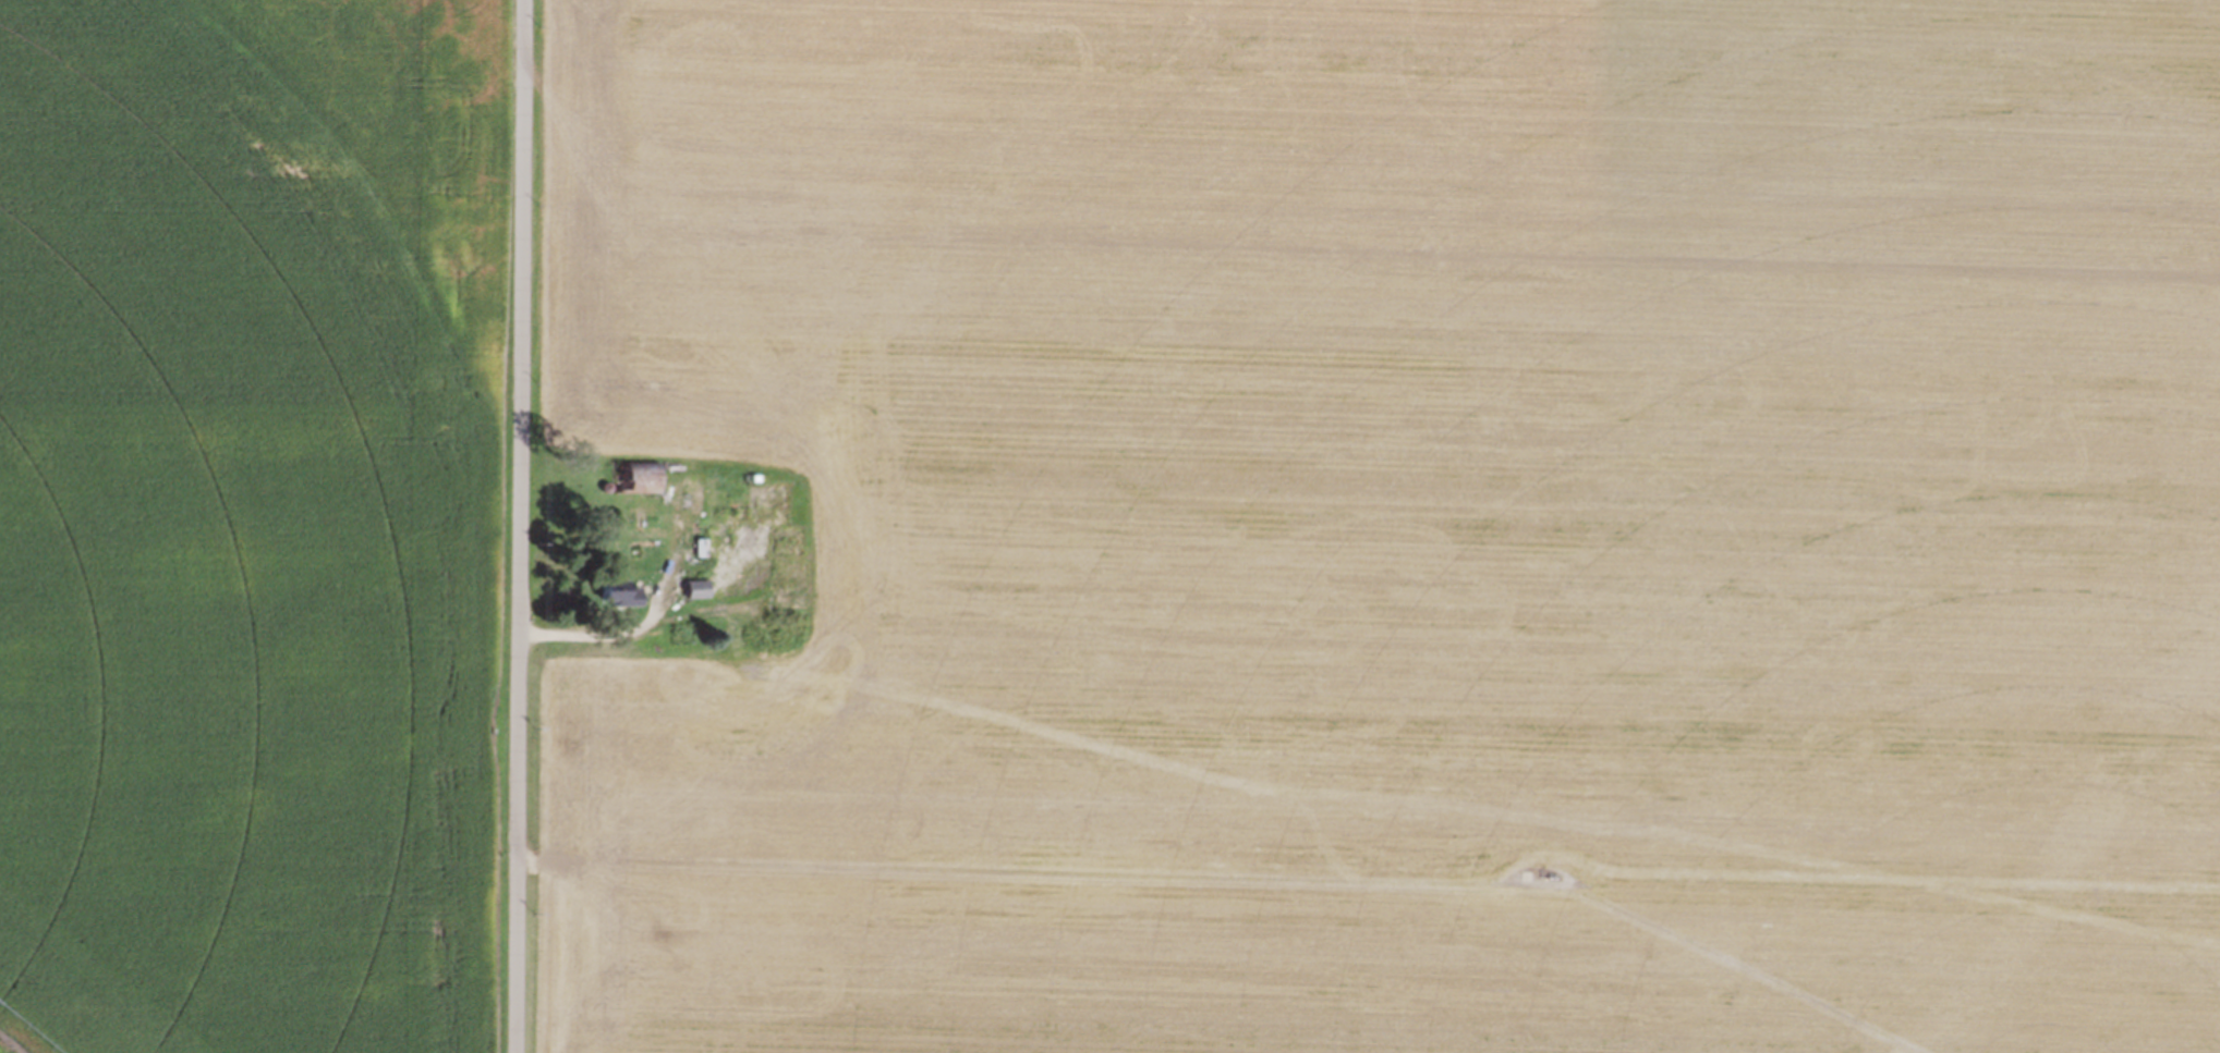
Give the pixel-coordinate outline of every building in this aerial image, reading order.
[(654,462),(608,462),(608,492),(654,492),(654,462)] [(767,588),(767,571),(743,571),(743,588),(767,588)] [(622,579),(591,579),(591,601),(622,601),(622,579)] [(683,579),(683,597),(704,597),(704,579),(683,579)]
